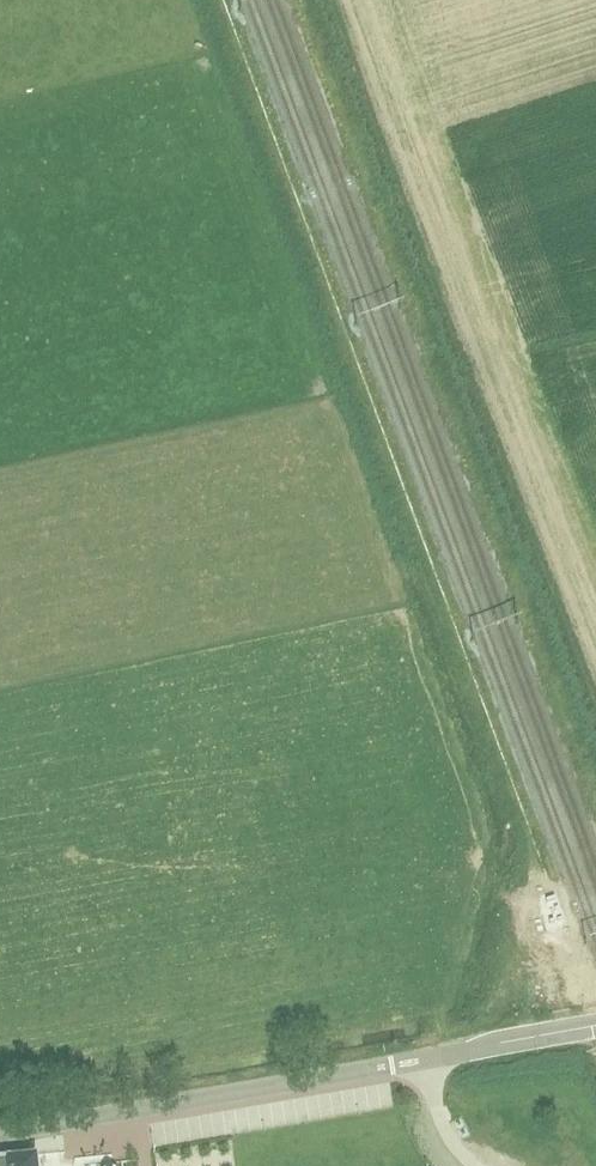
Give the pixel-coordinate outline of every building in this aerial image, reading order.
[(35,1154),(0,1159),(0,1165),(37,1165),(35,1154)]
